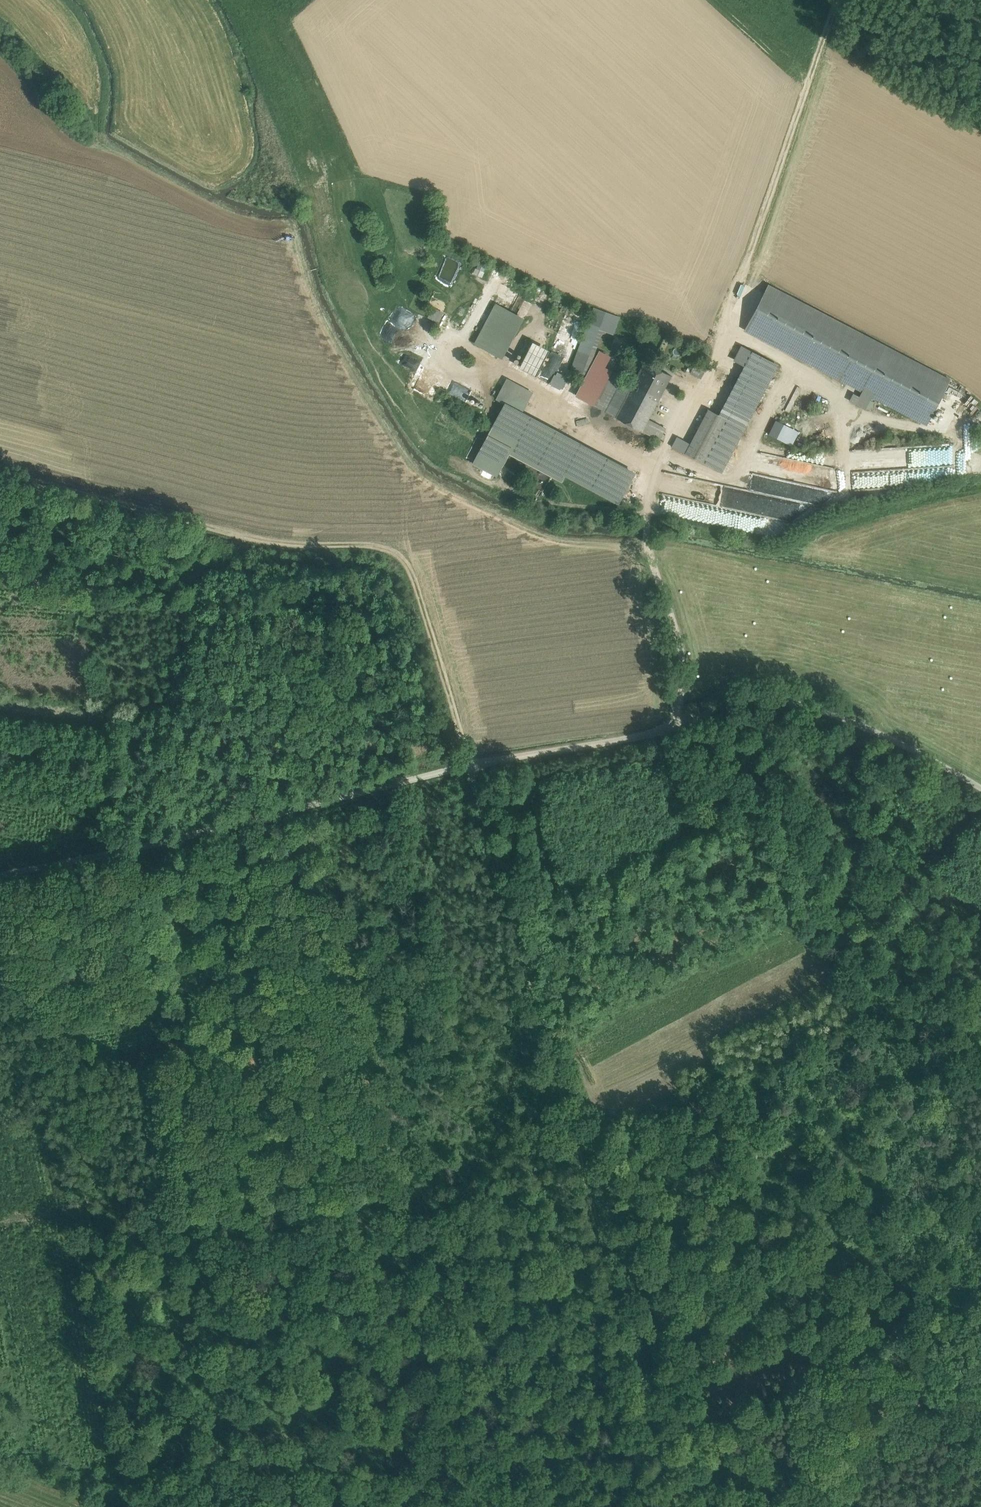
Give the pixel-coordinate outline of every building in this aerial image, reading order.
[(951,378),(772,285),(747,331),(926,425),(951,378)] [(475,343),(505,358),(525,316),(495,302),(475,343)] [(431,305),(427,316),(439,321),(444,311),(431,305)] [(589,323),(572,368),(583,372),(600,327),(589,323)] [(533,341),(521,367),(540,375),(541,372),(554,378),(565,353),(554,349),(554,350),(533,341)] [(625,346),(617,342),(614,350),(622,354),(625,346)] [(707,365),(697,360),(694,366),(704,371),(707,365)] [(672,375),(645,361),(634,382),(634,383),(660,397),(672,375)] [(704,371),(694,366),(691,372),(702,377),(704,371)] [(563,389),(568,375),(556,370),(550,383),(563,389)] [(742,371),(719,414),(727,418),(745,428),(768,384),(742,371)] [(615,372),(597,406),(606,411),(624,377),(615,372)] [(660,397),(634,383),(634,382),(624,377),(606,411),(643,431),(647,423),(649,419),(660,397)] [(709,409),(685,453),(703,462),(727,418),(719,414),(709,409)] [(727,418),(703,462),(722,472),(745,428),(727,418)] [(666,428),(649,419),(647,423),(658,429),(654,437),(660,440),(666,428)] [(658,429),(647,423),(643,431),(654,437),(658,429)] [(634,475),(581,446),(566,473),(567,472),(620,501),(619,501),(620,501),(634,475)] [(851,468),(869,468),(869,462),(865,462),(865,449),(851,449),(851,468)] [(781,489),(783,478),(824,486),(826,475),(832,476),(834,466),(758,451),(753,475),(776,479),(774,485),(774,487),(781,489)] [(670,475),(667,493),(713,501),(717,482),(670,475)]
